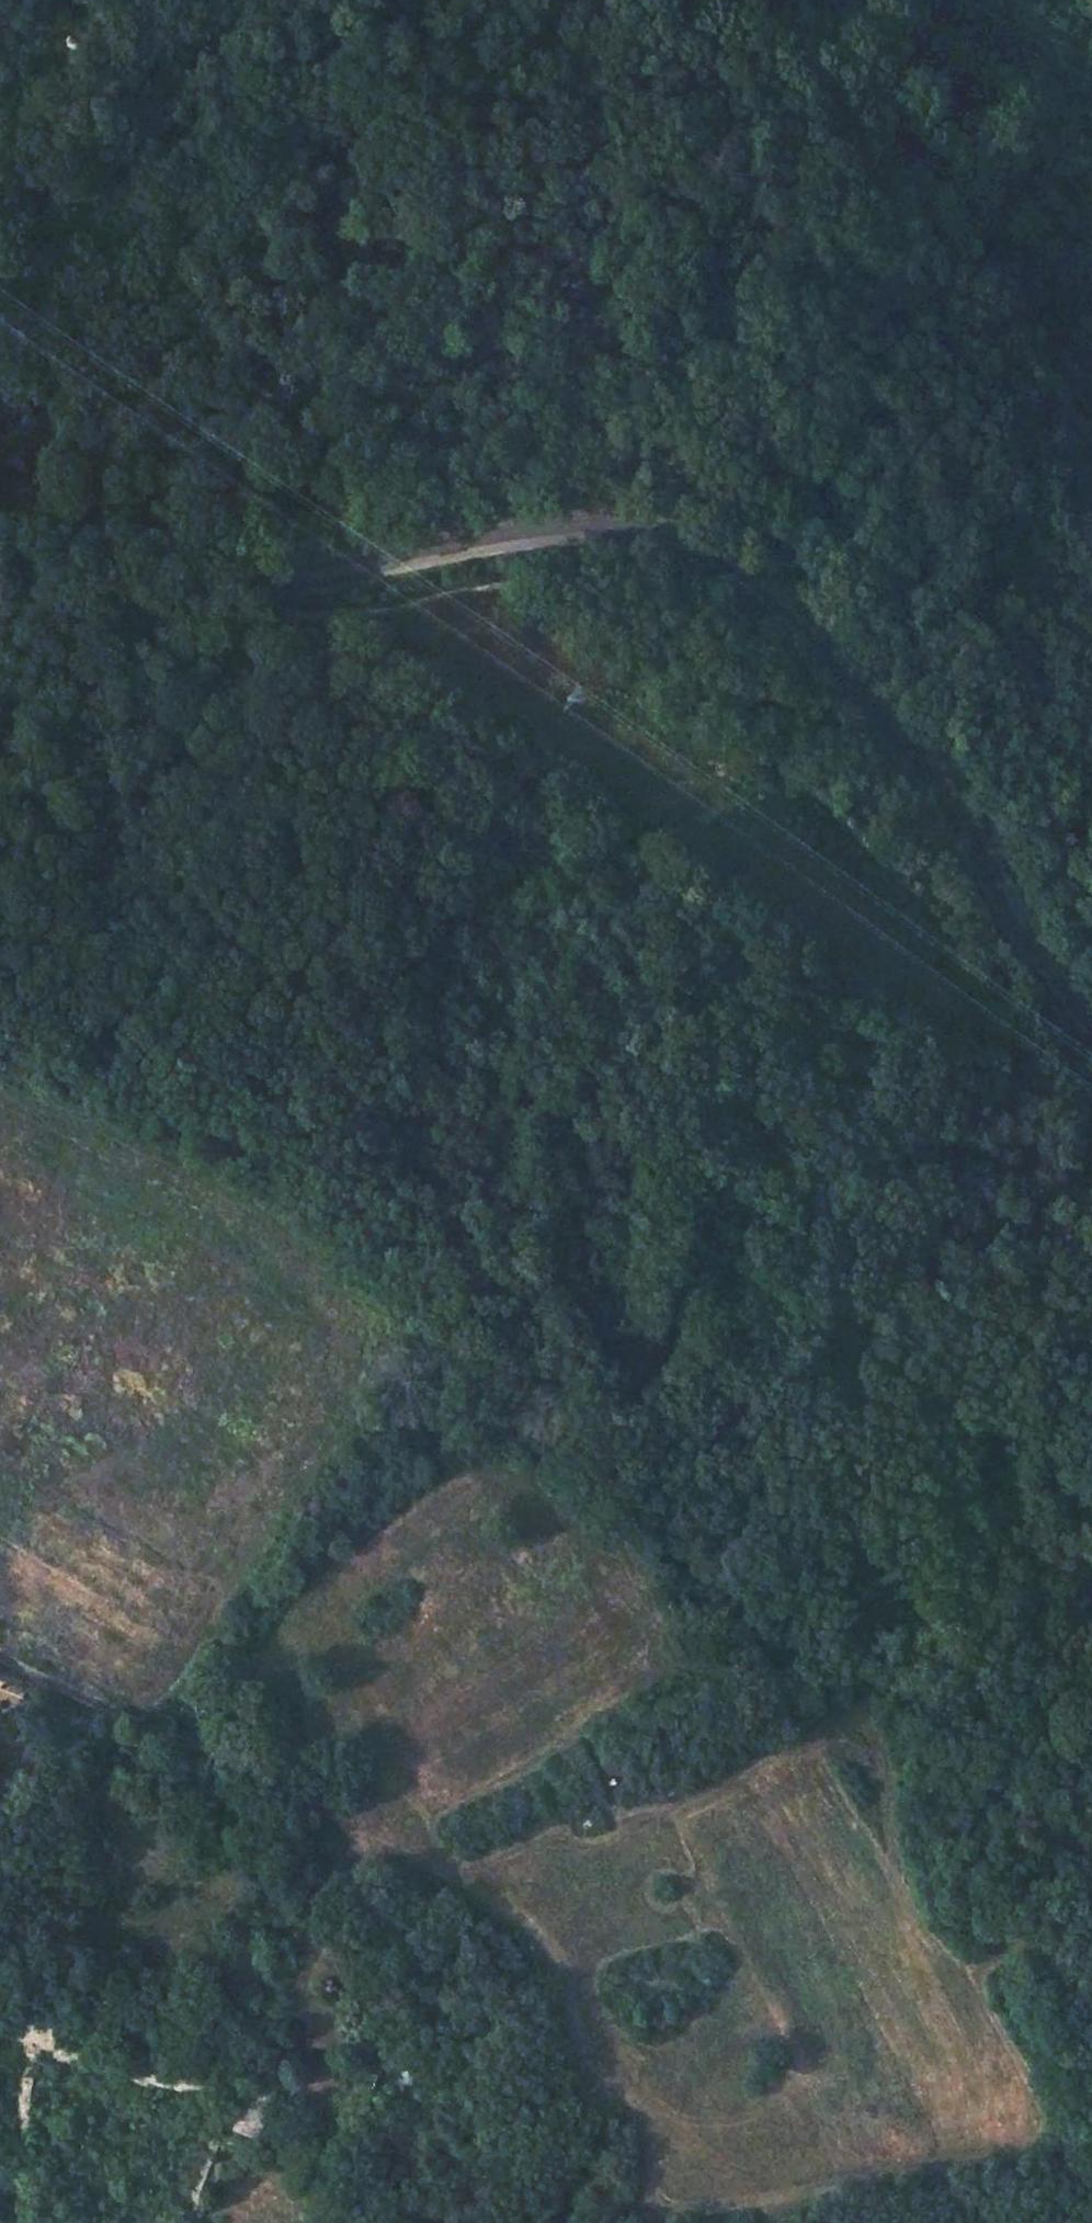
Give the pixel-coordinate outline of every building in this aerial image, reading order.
[(274,2081),(250,2073),(237,2125),(262,2131),(274,2081)]
